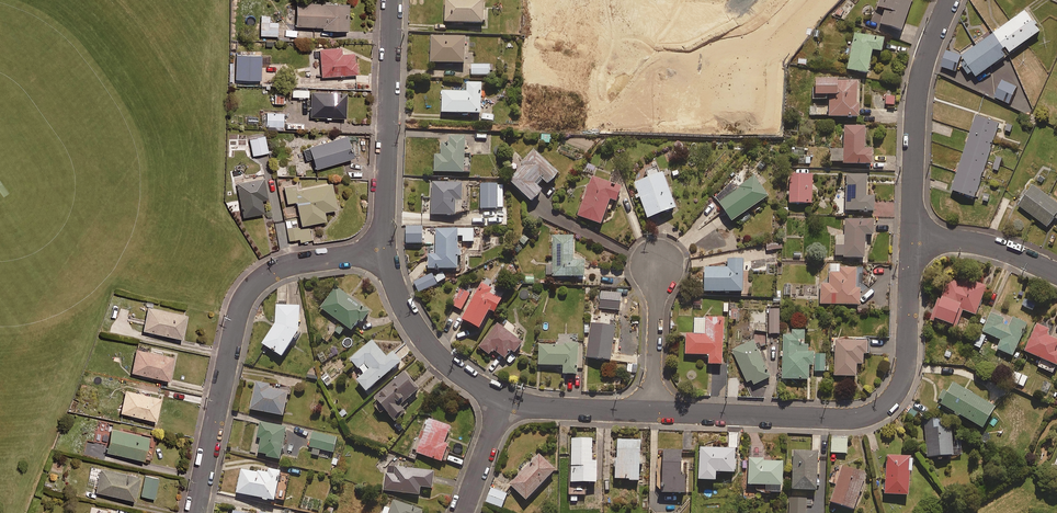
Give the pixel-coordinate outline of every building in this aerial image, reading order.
[(445,22),(483,22),(483,0),(446,0),(445,22)] [(877,6),(886,9),(881,23),(902,30),(912,0),(879,0),(877,6)] [(347,2),(295,1),(295,25),(321,25),(321,28),(347,28),(347,2)] [(995,32),(1010,53),(1042,30),(1027,9),(995,32)] [(268,15),(259,15),(260,35),(277,35),(277,22),(268,22),(268,15)] [(885,38),(855,32),(848,69),(868,73),(873,49),(882,51),(885,38)] [(1010,53),(995,32),(963,55),(967,60),(963,63),(970,73),(974,70),(978,75),(1010,53)] [(465,36),(430,36),(430,62),(465,62),(465,36)] [(340,53),(339,46),(319,48),(321,76),(356,72),(354,51),(340,53)] [(957,70),(962,55),(948,50),(942,65),(957,70)] [(260,54),(235,53),(235,79),(260,79),(260,54)] [(490,65),(471,65),(471,74),(489,75),(490,65)] [(816,95),(830,95),(830,116),(860,116),(860,101),(858,101),(858,78),(816,78),(816,95)] [(1018,87),(1004,80),(996,96),(1010,103),(1018,87)] [(467,82),(467,85),(450,85),(450,91),(442,91),(442,112),(481,113),(482,83),(467,82)] [(345,91),(310,91),(310,116),(345,116),(345,91)] [(271,95),(272,102),(285,102),(285,99),(283,99),(282,94),(271,95)] [(282,112),(265,112),(264,125),(282,126),(282,112)] [(1000,123),(977,115),(953,189),(976,196),(1000,123)] [(866,126),(844,125),(844,149),(831,149),(830,161),(843,161),(843,163),(873,164),(873,148),(865,148),(866,126)] [(352,155),(345,134),(302,148),(305,159),(311,157),(315,167),(352,155)] [(550,135),(541,134),(541,143),(550,143),(550,135)] [(267,151),(264,135),(248,138),(252,154),(267,151)] [(464,172),(465,137),(441,137),(441,155),(435,155),(434,171),(464,172)] [(805,147),(792,147),(791,156),(799,157),(799,163),(810,163),(811,157),(804,156),(805,147)] [(558,173),(534,150),(507,178),(532,201),(542,190),(537,185),(543,179),(548,184),(558,173)] [(993,169),(1000,171),(1003,158),(997,156),(993,169)] [(288,165),(279,166),(280,176),(289,175),(288,165)] [(636,199),(640,198),(648,218),(676,208),(663,172),(660,173),(658,167),(647,171),(649,177),(635,183),(639,194),(635,195),(636,199)] [(813,174),(790,174),(790,203),(812,203),(813,174)] [(867,175),(847,175),(847,210),(875,211),(875,196),(867,196),(867,175)] [(267,197),(263,176),(236,182),(243,215),(263,212),(260,199),(267,197)] [(768,196),(754,176),(740,186),(732,184),(715,196),(733,221),(768,196)] [(621,188),(592,177),(578,215),(601,224),(610,199),(616,201),(621,188)] [(330,182),(297,189),(295,183),(283,185),(286,202),(296,200),(300,224),(324,219),(322,210),(335,207),(330,182)] [(432,182),(431,214),(456,215),(456,201),(462,201),(462,182),(432,182)] [(502,183),(480,184),(481,208),(503,207),(502,183)] [(1032,185),(1018,205),(1047,227),(1056,213),(1056,203),(1032,185)] [(309,228),(297,229),(295,218),(286,219),(289,240),(298,239),(298,241),(311,239),(309,228)] [(843,255),(843,257),(866,257),(866,235),(874,235),(874,219),(845,219),(845,245),(836,245),(836,255),(843,255)] [(422,226),(406,226),(406,243),(422,243),(422,226)] [(458,268),(458,257),(461,257),(461,249),(458,249),(458,241),(473,241),(473,228),(436,229),(436,254),(429,254),(429,268),(458,268)] [(573,235),(552,235),(552,264),(547,263),(547,276),(585,276),(585,260),(573,260),(573,235)] [(782,248),(781,240),(766,242),(767,250),(782,248)] [(744,259),(728,259),(728,267),(705,267),(705,291),(743,291),(744,259)] [(857,268),(830,267),(830,284),(821,283),(821,304),(860,305),(861,288),(856,288),(857,268)] [(432,271),(411,280),(417,294),(438,284),(432,271)] [(976,315),(986,287),(950,274),(934,318),(954,325),(960,309),(976,315)] [(493,281),(484,277),(462,320),(479,329),(490,309),(495,312),(506,291),(492,283),(493,281)] [(369,312),(336,287),(320,307),(351,330),(359,320),(362,322),(369,312)] [(451,304),(461,310),(471,293),(462,287),(451,304)] [(262,343),(282,356),(299,330),(299,305),(276,305),(276,322),(262,343)] [(185,313),(147,306),(142,329),(180,337),(185,313)] [(780,309),(769,309),(769,333),(779,333),(780,309)] [(766,312),(750,312),(751,331),(766,330),(766,312)] [(1004,319),(991,313),(983,331),(1001,340),(997,349),(1013,356),(1028,324),(1014,318),(1009,327),(1002,323),(1004,319)] [(724,318),(695,317),(694,334),(686,333),(686,354),(709,355),(709,364),(723,364),(724,318)] [(319,336),(327,342),(335,331),(339,335),(344,328),(332,319),(319,336)] [(494,359),(498,353),(505,359),(511,351),(514,353),(523,343),(520,341),(523,337),(521,335),(524,332),(518,327),(517,329),(514,326),(509,332),(497,323),(479,347),(494,359)] [(615,326),(591,323),(587,357),(611,360),(615,326)] [(1051,368),(1053,364),(1056,366),(1056,340),(1048,336),(1051,330),(1037,324),(1025,351),(1042,359),(1040,363),(1051,368)] [(809,379),(810,365),(814,366),(814,371),(826,372),(826,353),(808,353),(809,344),(805,344),(805,330),(791,330),(791,335),(783,335),(783,379),(809,379)] [(980,348),(983,343),(986,345),(988,341),(984,339),(987,334),(980,331),(973,345),(980,348)] [(386,357),(372,340),(350,359),(363,374),(356,380),(366,391),(401,362),(392,352),(386,357)] [(770,378),(755,340),(733,349),(746,382),(752,380),(754,385),(770,378)] [(869,340),(836,340),(836,376),(857,376),(857,364),(864,364),(864,354),(869,354),(869,340)] [(578,374),(578,345),(539,344),(539,365),(563,365),(563,374),(578,374)] [(172,356),(135,348),(131,371),(167,379),(172,356)] [(1027,377),(1013,371),(1009,380),(1024,386),(1027,377)] [(419,389),(403,372),(374,397),(380,404),(375,408),(381,414),(385,410),(395,422),(406,412),(400,405),(419,389)] [(272,385),(256,382),(250,409),(283,416),(288,392),(272,388),(272,385)] [(941,404),(955,412),(954,414),(959,417),(960,415),(983,428),(995,407),(953,383),(941,404)] [(159,396),(124,389),(119,412),(154,419),(159,396)] [(927,457),(938,456),(938,459),(945,459),(945,456),(954,455),(952,418),(925,419),(927,457)] [(429,419),(422,438),(418,437),(413,449),(418,450),(417,453),(442,462),(442,460),(447,462),(451,451),(446,449),(448,444),(444,443),(450,427),(429,419)] [(266,455),(266,456),(279,459),(286,429),(260,422),(256,438),(261,439),(258,453),(266,455)] [(154,437),(110,427),(105,451),(149,460),(154,437)] [(336,437),(312,433),(309,454),(318,455),(319,449),(333,452),(336,437)] [(848,438),(832,437),(831,452),(847,453),(848,438)] [(578,501),(578,495),(586,495),(586,482),(597,483),(597,461),(592,461),(592,439),(572,438),(571,501),(578,501)] [(639,481),(640,464),(643,464),(643,457),(640,457),(641,440),(616,439),(615,480),(639,481)] [(736,473),(736,448),(700,448),(700,482),(717,482),(717,473),(736,473)] [(682,450),(664,450),(663,493),(685,493),(686,475),(681,475),(682,450)] [(818,452),(794,451),(793,489),(817,490),(818,452)] [(555,470),(537,453),(509,484),(526,500),(555,470)] [(913,457),(887,456),(885,494),(909,495),(910,471),(912,471),(913,457)] [(781,493),(781,485),(783,485),(783,461),(764,461),(764,458),(749,458),(749,485),(767,485),(767,492),(781,493)] [(432,488),(434,472),(387,465),(383,490),(419,495),(420,487),(432,488)] [(138,474),(100,466),(94,491),(133,499),(138,474)] [(866,473),(843,466),(831,502),(854,510),(866,473)] [(268,469),(268,472),(258,470),(257,472),(241,469),(236,493),(274,500),(280,472),(268,469)] [(158,478),(145,475),(140,495),(153,498),(158,478)] [(507,494),(491,488),(486,502),(502,508),(507,494)] [(789,498),(789,512),(806,512),(807,498),(789,498)] [(311,509),(319,511),(322,501),(313,499),(311,509)] [(390,508),(384,506),(381,512),(421,512),(422,510),(393,500),(390,508)]
